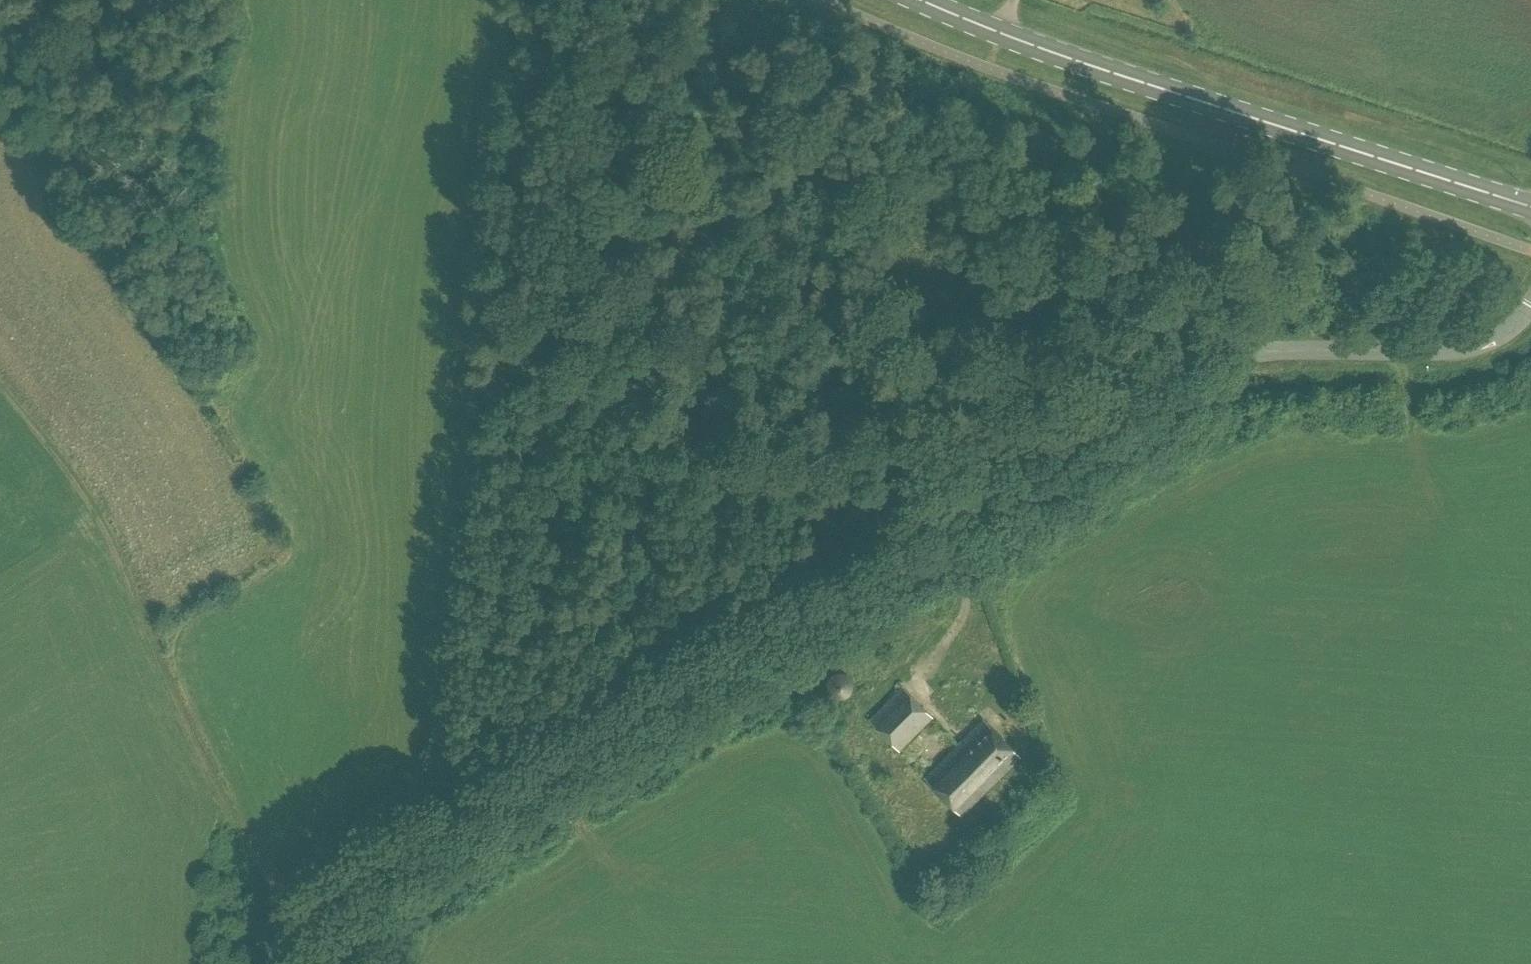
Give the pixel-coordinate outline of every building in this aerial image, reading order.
[(899,750),(932,717),(901,687),(869,719),(899,750)] [(961,816),(1021,757),(983,718),(924,776),(961,816)]
